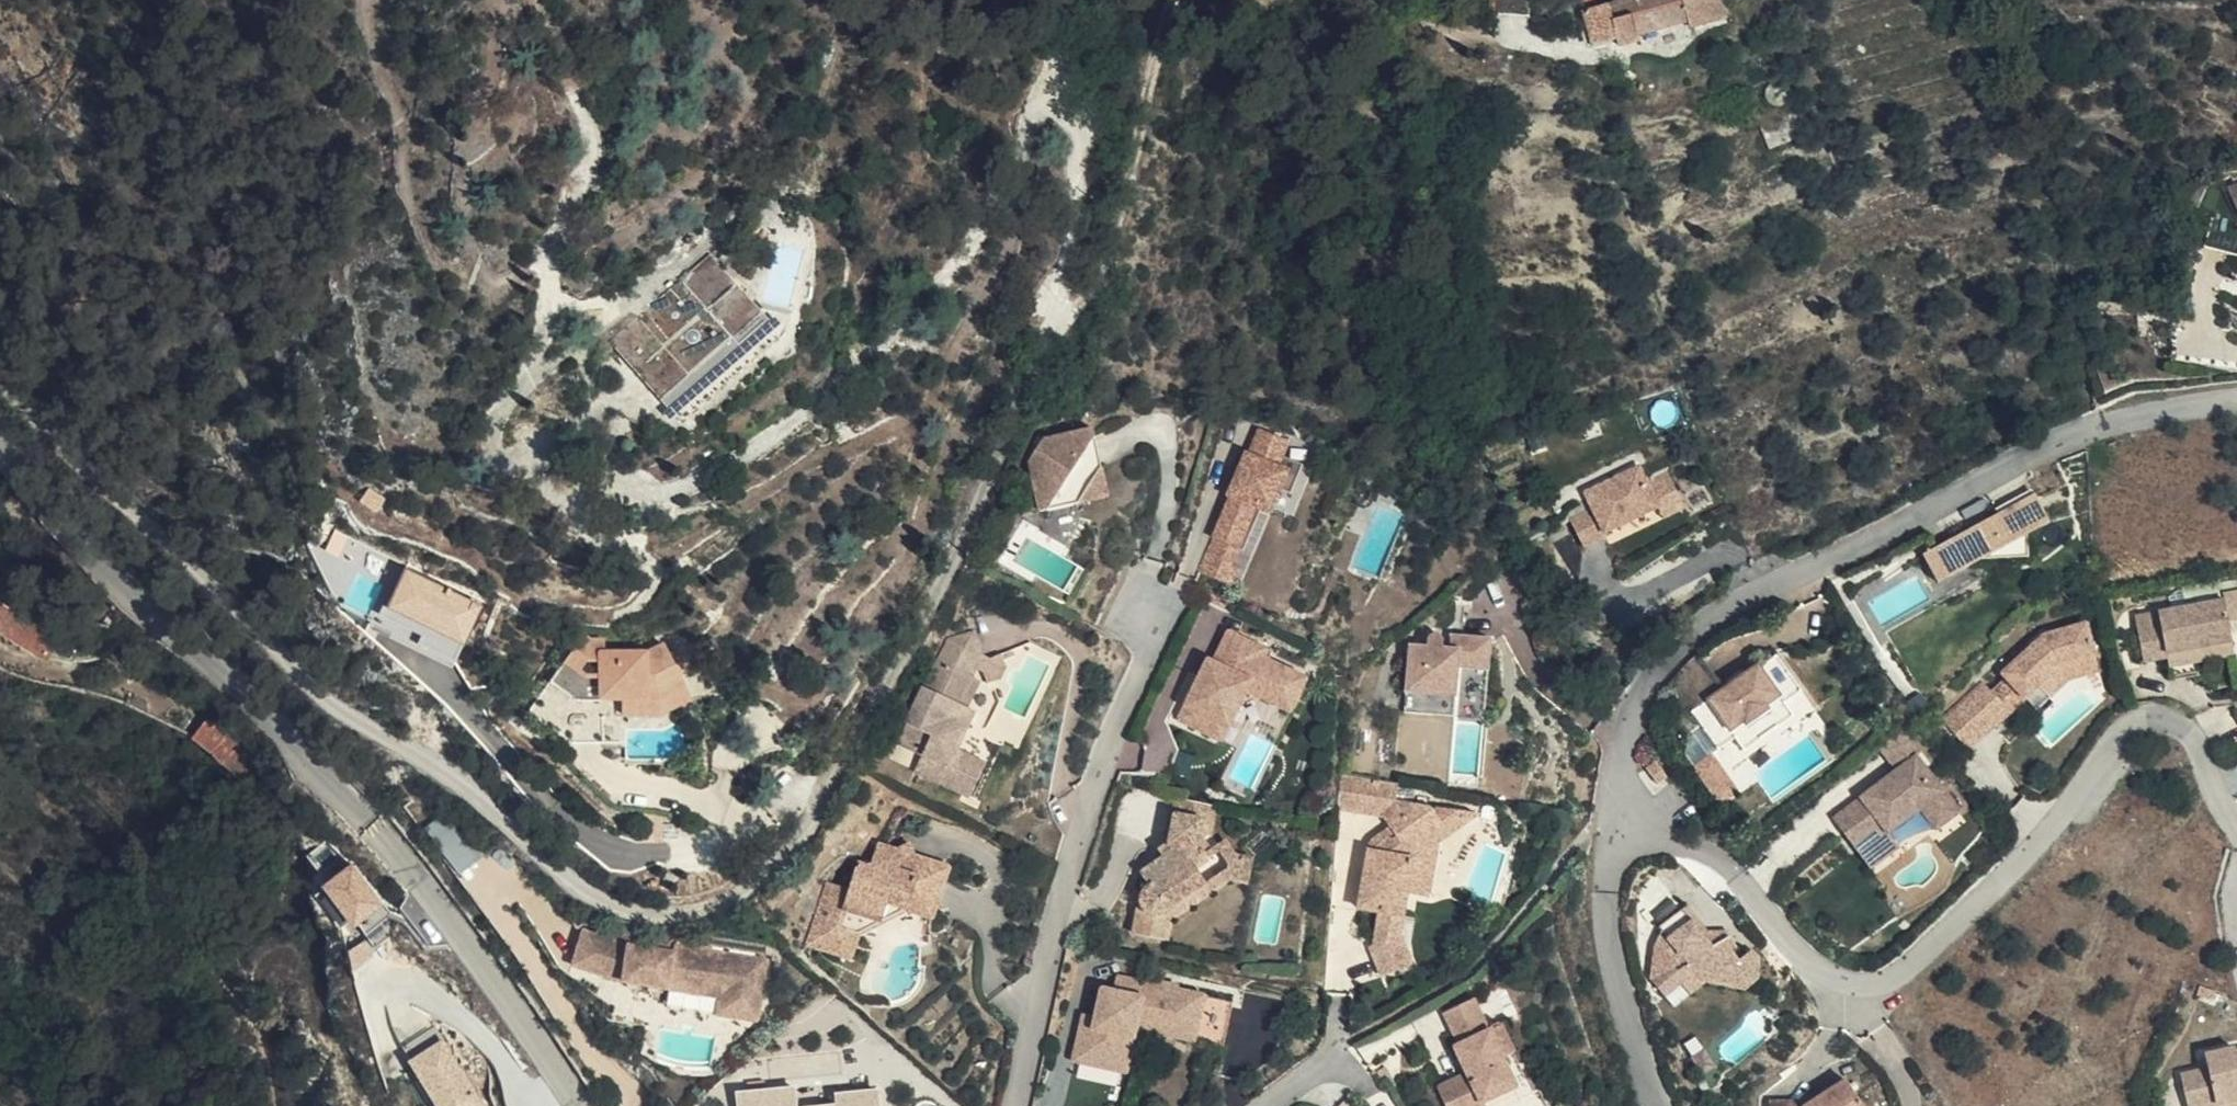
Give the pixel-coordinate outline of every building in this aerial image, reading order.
[(1725,16),(1721,0),(1619,0),(1620,1),(1584,12),(1593,47),(1617,39),(1619,45),(1638,41),(1637,35),(1689,20),(1691,26),(1725,16)] [(1781,82),(1776,82),(1770,85),(1767,91),(1766,100),(1770,104),(1777,108),(1783,107),(1788,103),(1791,98),(1791,91),(1787,86),(1781,82)] [(2236,215),(2236,193),(2229,197),(2236,215)] [(2229,197),(2222,194),(2206,254),(2236,262),(2236,215),(2229,197)] [(616,342),(666,399),(733,340),(740,347),(766,323),(710,260),(616,342)] [(733,340),(666,399),(673,406),(740,347),(733,340)] [(1061,449),(1043,471),(1054,522),(1092,514),(1094,513),(1119,479),(1111,440),(1061,449)] [(1285,440),(1272,469),(1298,481),(1305,467),(1312,452),(1285,440)] [(1252,508),(1214,581),(1246,597),(1254,579),(1246,575),(1254,559),(1261,562),(1281,520),(1290,524),(1301,501),(1312,507),(1326,478),(1305,467),(1298,481),(1272,469),(1268,467),(1249,507),(1252,508)] [(1638,471),(1585,497),(1593,514),(1605,538),(1659,511),(1678,501),(1666,478),(1647,487),(1638,471)] [(1124,508),(1119,479),(1094,513),(1124,508)] [(2034,496),(2011,508),(2027,537),(2049,524),(2034,496)] [(1678,501),(1659,511),(1664,523),(1683,513),(1678,501)] [(2011,508),(1940,548),(1948,563),(1983,561),(2028,558),(2027,537),(2011,508)] [(1012,562),(1022,568),(1038,543),(1073,565),(1095,533),(1092,514),(1054,522),(1034,525),(1027,537),(1012,562)] [(1605,538),(1593,514),(1569,526),(1583,554),(1607,542),(1605,538)] [(1940,548),(1923,557),(1939,586),(1977,565),(1983,561),(1948,563),(1940,548)] [(386,608),(415,621),(406,641),(456,663),(485,598),(406,563),(386,608)] [(2154,621),(2226,609),(2227,617),(2236,615),(2236,579),(2226,581),(2226,579),(2187,586),(2190,605),(2152,611),(2154,621)] [(60,643),(0,603),(0,629),(48,660),(60,643)] [(2154,621),(2137,624),(2143,659),(2187,652),(2186,646),(2231,639),(2227,617),(2226,609),(2154,621)] [(2135,614),(2137,624),(2154,621),(2152,611),(2135,614)] [(1999,670),(2009,682),(2026,702),(2037,714),(2052,701),(2050,699),(2041,689),(2063,670),(2098,662),(2089,627),(2042,633),(1999,670)] [(583,628),(552,669),(583,692),(611,693),(610,690),(629,691),(667,692),(692,679),(672,638),(657,645),(606,645),(606,634),(591,633),(583,628)] [(983,657),(973,633),(949,642),(958,666),(983,657)] [(1449,652),(1450,645),(1449,644),(1449,641),(1448,640),(1447,639),(1446,638),(1445,637),(1442,637),(1439,637),(1437,638),(1436,638),(1436,640),(1434,641),(1434,644),(1433,651),(1417,649),(1412,717),(1442,719),(1444,699),(1466,701),(1468,671),(1495,674),(1498,642),(1457,639),(1456,653),(1449,652)] [(1239,639),(1223,669),(1261,689),(1272,666),(1276,659),(1239,639)] [(2186,646),(2187,652),(2188,660),(2233,653),(2231,639),(2186,646)] [(958,666),(949,642),(901,746),(926,757),(918,774),(962,794),(976,762),(959,754),(977,714),(968,710),(961,706),(973,680),(983,657),(958,666)] [(1007,671),(1002,659),(989,663),(984,674),(989,686),(1002,683),(1007,671)] [(1721,698),(1690,725),(1701,737),(1722,761),(1786,712),(1782,707),(1797,694),(1768,661),(1753,675),(1750,672),(1721,698)] [(2101,675),(2098,662),(2063,670),(2041,689),(2050,699),(2069,683),(2101,675)] [(1666,697),(1690,725),(1721,698),(1690,664),(1677,678),(1666,697)] [(1272,666),(1261,689),(1223,669),(1218,666),(1187,726),(1230,748),(1256,698),(1299,721),(1316,689),(1272,666)] [(609,729),(611,693),(583,692),(552,669),(530,698),(577,729),(609,729)] [(1491,729),(1495,674),(1468,671),(1466,701),(1444,699),(1442,719),(1464,721),(1464,726),(1491,729)] [(667,692),(629,691),(629,707),(668,709),(700,693),(692,679),(667,692)] [(981,683),(973,680),(961,706),(968,710),(981,683)] [(2026,702),(2009,682),(1993,695),(2005,709),(1989,724),(1968,699),(1942,721),(1968,750),(2010,715),(2026,702)] [(1984,685),(1968,699),(1989,724),(2005,709),(1993,695),(1984,685)] [(1722,761),(1701,737),(1689,747),(1685,768),(1727,814),(1751,793),(1731,771),(1791,717),(1786,712),(1722,761)] [(205,719),(192,737),(238,769),(251,751),(205,719)] [(1930,757),(1913,733),(1887,752),(1903,775),(1924,761),(1930,757)] [(1903,775),(1839,821),(1866,858),(1895,838),(1926,815),(1941,835),(1965,818),(1924,761),(1903,775)] [(988,767),(976,762),(962,794),(973,799),(988,767)] [(1669,780),(1656,764),(1648,770),(1660,787),(1669,780)] [(1370,823),(1376,787),(1344,781),(1341,819),(1370,823)] [(1405,792),(1376,787),(1370,823),(1382,825),(1389,834),(1380,840),(1378,860),(1370,860),(1361,918),(1384,922),(1380,951),(1376,953),(1388,983),(1416,972),(1404,942),(1416,866),(1443,848),(1435,834),(1437,821),(1442,819),(1439,814),(1402,808),(1405,792)] [(1217,841),(1222,811),(1182,802),(1174,849),(1179,857),(1165,866),(1143,879),(1150,891),(1147,895),(1144,899),(1142,903),(1140,907),(1138,911),(1136,916),(1135,920),(1134,925),(1134,929),(1134,934),(1134,940),(1164,948),(1173,925),(1215,895),(1204,877),(1222,865),(1209,848),(1217,841)] [(1435,834),(1443,848),(1482,821),(1447,815),(1442,819),(1437,821),(1435,834)] [(1875,871),(1904,850),(1895,838),(1866,858),(1875,871)] [(909,847),(899,853),(906,866),(917,859),(909,847)] [(899,853),(883,849),(877,869),(865,865),(857,891),(836,885),(816,948),(856,961),(863,938),(869,921),(892,908),(895,898),(915,904),(928,862),(917,859),(906,866),(899,853)] [(1179,857),(1174,849),(1160,857),(1165,866),(1179,857)] [(353,931),(388,909),(356,860),(322,881),(353,931)] [(953,871),(928,862),(915,904),(895,898),(892,908),(869,921),(863,938),(909,914),(937,923),(953,871)] [(1220,902),(1215,895),(1173,925),(1164,948),(1172,950),(1180,928),(1220,902)] [(1684,911),(1659,929),(1662,934),(1657,950),(1653,982),(1665,997),(1682,984),(1688,990),(1704,978),(1747,990),(1761,980),(1761,962),(1753,953),(1740,963),(1733,954),(1738,949),(1732,939),(1707,940),(1684,911)] [(755,1026),(765,965),(675,951),(674,960),(633,953),(584,938),(573,972),(627,988),(668,995),(670,984),(720,992),(718,1003),(715,1019),(755,1026)] [(1142,984),(1116,978),(1112,993),(1139,998),(1142,984)] [(1192,1041),(1202,999),(1178,994),(1179,989),(1150,983),(1150,986),(1142,984),(1139,998),(1112,993),(1102,990),(1096,1017),(1084,1014),(1070,1076),(1123,1087),(1136,1028),(1192,1041)] [(720,992),(670,984),(668,995),(718,1003),(720,992)] [(1230,1005),(1202,999),(1192,1041),(1221,1046),(1230,1005)] [(1491,1039),(1476,1007),(1448,1021),(1463,1053),(1491,1039)] [(1493,1038),(1519,1096),(1498,1105),(1523,1105),(1533,1101),(1502,1034),(1493,1038)] [(446,1036),(409,1058),(437,1105),(487,1105),(446,1036)] [(1457,1056),(1469,1082),(1439,1096),(1443,1105),(1498,1105),(1519,1096),(1493,1038),(1491,1039),(1463,1053),(1457,1056)] [(2236,1103),(2236,1062),(2235,1062),(2234,1055),(2233,1051),(2205,1057),(2208,1071),(2181,1076),(2187,1105),(2221,1105),(2236,1103)] [(1070,1076),(1066,1095),(1118,1105),(1119,1105),(1123,1087),(1070,1076)] [(1817,1105),(1863,1105),(1851,1085),(1836,1094),(1817,1105)] [(1836,1094),(1832,1088),(1805,1105),(1774,1103),(1774,1105),(1817,1105),(1836,1094)] [(796,1091),(739,1096),(741,1105),(797,1105),(796,1091)] [(880,1097),(839,1099),(840,1105),(881,1105),(880,1097)]
